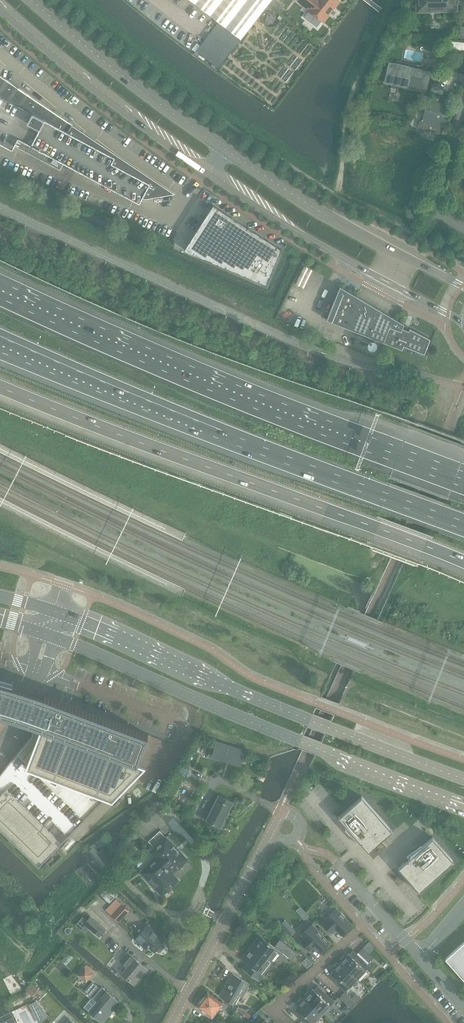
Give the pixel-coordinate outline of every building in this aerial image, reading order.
[(240,39),(269,4),(272,0),(191,0),(240,39)] [(338,1),(337,0),(298,0),(297,0),(309,9),(308,10),(322,21),(338,1)] [(417,12),(456,11),(456,4),(463,4),(463,0),(417,0),(417,12)] [(426,93),(431,71),(389,62),(384,83),(426,93)] [(27,152),(60,170),(64,163),(108,186),(138,202),(140,203),(141,200),(143,197),(150,184),(137,176),(135,175),(137,171),(71,126),(72,126),(73,124),(0,76),(0,138),(27,152)] [(444,128),(448,115),(442,114),(445,104),(428,100),(422,121),(420,120),(418,128),(439,134),(441,127),(444,128)] [(266,284),(281,248),(213,204),(184,249),(266,284)] [(372,305),(340,286),(327,320),(402,350),(404,346),(424,354),(430,339),(422,334),(409,328),(408,330),(402,327),(404,324),(372,305)] [(9,716),(10,716),(19,719),(23,720),(34,724),(30,735),(0,774),(0,830),(39,867),(70,835),(106,798),(113,800),(146,766),(137,763),(148,734),(87,712),(67,704),(45,696),(39,693),(30,691),(26,689),(24,688),(13,685),(0,681),(0,713),(9,716)] [(245,751),(216,742),(212,755),(226,759),(226,758),(232,760),(231,761),(241,764),(245,751)] [(189,768),(182,764),(178,771),(186,775),(189,768)] [(220,795),(206,820),(220,828),(233,802),(220,795)] [(391,829),(362,796),(339,816),(338,817),(358,839),(369,851),(380,840),(380,841),(392,830),(391,829)] [(160,831),(148,842),(153,847),(149,852),(156,859),(177,882),(178,880),(172,874),(181,865),(180,863),(185,858),(160,831)] [(420,890),(453,860),(433,838),(432,837),(410,857),(405,862),(399,867),(409,879),(419,891),(420,890)] [(156,859),(142,872),(161,893),(166,887),(168,889),(177,882),(156,859)] [(306,871),(301,876),(304,879),(309,874),(306,871)] [(109,903),(118,894),(109,885),(100,895),(109,903)] [(106,910),(118,922),(128,911),(116,899),(106,910)] [(341,913),(340,913),(332,904),(322,914),(327,920),(323,924),(330,931),(334,927),(341,935),(352,925),(344,917),(345,917),(341,913)] [(90,916),(83,924),(99,937),(105,929),(90,916)] [(279,925),(289,935),(294,930),(285,920),(279,925)] [(165,939),(147,924),(135,939),(146,949),(149,946),(155,951),(155,950),(157,952),(160,952),(164,947),(164,944),(162,943),(165,939)] [(319,930),(318,931),(312,924),(302,934),(305,938),(301,942),(308,950),(312,945),(319,952),(329,943),(322,935),(323,934),(319,930)] [(249,950),(242,958),(248,963),(244,968),(258,979),(272,962),(270,960),(278,950),(279,952),(281,950),(292,959),(297,952),(280,939),(274,947),(270,944),(270,943),(268,941),(267,942),(262,938),(251,952),(249,950)] [(363,947),(356,953),(362,958),(367,963),(371,959),(366,954),(368,952),(369,953),(375,947),(368,941),(363,947)] [(445,959),(463,980),(463,942),(445,959)] [(344,956),(340,960),(342,961),(340,962),(357,979),(370,966),(367,963),(362,958),(356,953),(353,950),(349,954),(345,957),(344,956)] [(127,952),(119,961),(127,967),(121,973),(135,985),(148,969),(127,952)] [(69,953),(62,961),(66,965),(74,957),(69,953)] [(307,957),(302,962),(307,968),(312,963),(307,957)] [(345,992),(357,979),(340,962),(339,964),(337,963),(334,966),(335,968),(332,971),(333,972),(329,976),(345,992)] [(84,966),(77,975),(87,982),(94,973),(84,966)] [(232,973),(220,996),(233,1003),(238,995),(242,997),(250,983),(232,973)] [(100,988),(92,981),(84,990),(92,997),(84,1006),(102,1022),(112,1011),(110,1009),(118,1000),(102,986),(100,988)] [(31,982),(25,989),(32,995),(38,988),(31,982)] [(310,993),(308,991),(305,995),(306,997),(305,998),(322,1014),(334,1001),(318,986),(314,990),(313,989),(310,993)] [(211,1016),(219,1007),(223,1010),(227,1006),(222,1002),(221,1004),(208,993),(203,998),(201,999),(198,1002),(198,1005),(197,1005),(211,1016)] [(348,994),(342,1000),(351,1009),(361,999),(358,995),(354,999),(348,994)] [(322,1014),(305,998),(303,1000),(302,998),(298,1002),(300,1003),(296,1007),(297,1007),(293,1012),(305,1022),(314,1022),(322,1014)] [(253,1014),(239,1007),(236,1012),(249,1019),(253,1014)] [(13,1012),(0,1018),(0,1022),(18,1022),(13,1012)]
